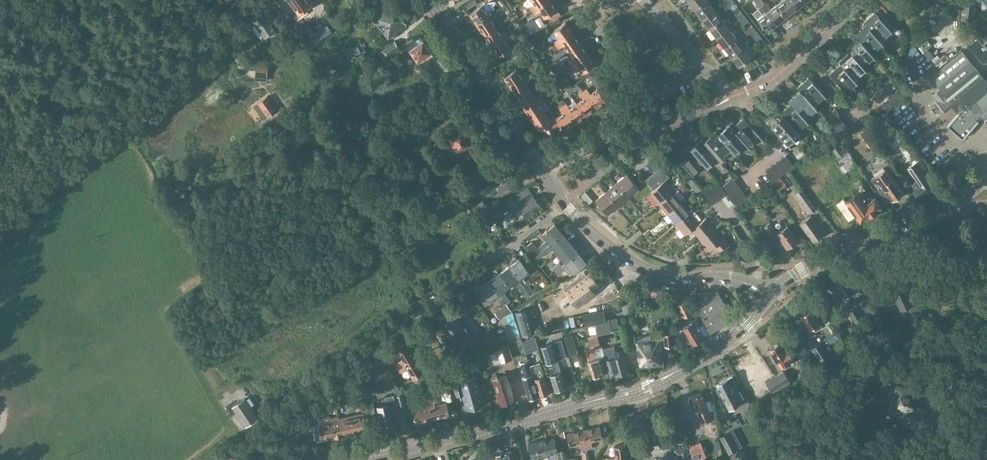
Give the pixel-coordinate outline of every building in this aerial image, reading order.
[(298,13),(311,3),(309,0),(288,0),(298,13)] [(464,4),(467,9),(477,2),(476,0),(470,0),(464,4)] [(532,10),(547,0),(532,0),(534,4),(530,7),(532,10)] [(532,10),(534,14),(540,10),(544,18),(556,9),(550,0),(547,0),(532,10)] [(694,9),(705,0),(688,0),(694,9)] [(702,18),(714,9),(707,0),(705,0),(694,9),(702,18)] [(767,12),(776,24),(785,16),(776,4),(771,8),(766,1),(764,3),(762,0),(760,0),(759,1),(758,0),(757,0),(755,1),(759,7),(764,3),(764,4),(762,5),(767,11),(767,12)] [(785,16),(795,9),(788,0),(782,0),(776,4),(785,16)] [(795,9),(805,2),(803,0),(788,0),(795,9)] [(973,20),(975,0),(961,0),(959,19),(973,20)] [(371,17),(388,38),(406,24),(389,3),(371,17)] [(776,24),(767,12),(767,11),(762,5),(764,4),(764,3),(759,7),(760,7),(758,9),(763,15),(757,19),(766,30),(766,31),(767,30),(768,32),(770,32),(773,30),(773,28),(772,26),(776,24)] [(469,13),(476,24),(494,12),(492,9),(487,12),(482,5),(469,13)] [(260,9),(250,17),(254,23),(251,26),(258,35),(261,33),(265,37),(275,29),(271,24),(275,20),(268,10),(263,13),(260,9)] [(702,18),(709,28),(721,18),(714,9),(702,18)] [(737,20),(739,19),(744,16),(741,11),(734,16),(737,20)] [(476,24),(483,34),(496,26),(491,19),(496,16),(494,12),(476,24)] [(752,12),(749,15),(763,33),(766,30),(757,19),(752,13),(752,12)] [(875,12),(863,22),(865,26),(877,39),(883,33),(885,36),(891,31),(891,32),(892,32),(889,28),(889,29),(887,27),(883,22),(875,12)] [(744,16),(739,19),(743,25),(748,21),(744,16)] [(709,28),(716,37),(729,28),(721,18),(709,28)] [(530,20),(525,23),(531,33),(537,29),(530,20)] [(553,41),(556,44),(573,32),(565,22),(553,31),(558,38),(553,41)] [(483,34),(490,45),(508,34),(511,31),(508,25),(503,29),(504,31),(500,33),(496,26),(483,34)] [(854,36),(857,39),(868,52),(875,46),(877,49),(882,44),(883,45),(880,41),(880,42),(877,39),(865,26),(854,36)] [(975,36),(971,31),(962,39),(966,44),(972,51),(982,62),(985,62),(986,61),(986,49),(982,43),(986,38),(986,26),(975,36)] [(716,37),(724,47),(736,37),(729,28),(716,37)] [(563,45),(568,52),(580,43),(573,32),(556,44),(552,47),(555,51),(563,45)] [(508,34),(490,45),(498,56),(510,48),(509,47),(514,43),(510,37),(508,34)] [(759,35),(754,38),(758,43),(763,40),(759,35)] [(724,47),(731,56),(743,47),(736,37),(724,47)] [(413,38),(399,48),(406,57),(400,61),(412,78),(425,68),(419,60),(425,56),(427,57),(430,55),(430,53),(430,52),(431,52),(423,40),(418,44),(413,38)] [(846,49),(849,52),(860,65),(866,59),(868,62),(873,57),(874,58),(872,54),(871,55),(868,52),(857,39),(846,49)] [(386,57),(399,48),(394,41),(381,51),(386,57)] [(568,62),(570,65),(587,53),(580,43),(568,52),(573,59),(568,62)] [(344,52),(338,55),(344,65),(349,62),(356,58),(355,55),(360,53),(357,45),(351,48),(350,46),(347,47),(348,50),(344,52)] [(743,47),(731,56),(739,66),(751,56),(743,47)] [(935,99),(945,111),(948,108),(951,105),(956,112),(957,111),(958,112),(947,126),(962,138),(963,137),(966,135),(969,133),(972,131),(974,128),(976,125),(977,122),(977,121),(980,119),(977,115),(981,111),(982,113),(986,109),(986,81),(961,50),(937,70),(930,76),(940,87),(934,91),(931,94),(935,99)] [(837,62),(840,65),(851,78),(857,72),(860,75),(865,70),(865,71),(866,71),(863,67),(863,68),(860,65),(849,52),(837,62)] [(587,53),(570,65),(573,69),(577,65),(582,73),(595,64),(587,53)] [(934,63),(938,68),(950,58),(945,53),(934,63)] [(849,96),(843,90),(849,85),(851,88),(856,83),(857,84),(854,80),(854,81),(851,78),(840,65),(828,75),(836,84),(835,85),(840,91),(841,90),(842,91),(842,90),(848,97),(849,96)] [(256,66),(255,75),(267,76),(267,67),(256,66)] [(504,77),(511,88),(528,77),(526,73),(521,77),(516,69),(504,77)] [(594,73),(588,77),(596,88),(602,84),(594,73)] [(511,88),(518,98),(530,90),(526,83),(530,80),(528,77),(511,88)] [(797,87),(799,90),(811,103),(817,98),(819,101),(825,96),(825,97),(826,97),(822,93),(822,92),(823,91),(814,81),(812,82),(808,77),(797,87)] [(576,83),(570,88),(573,91),(579,87),(576,83)] [(586,89),(583,91),(595,108),(605,101),(597,89),(590,94),(586,89)] [(530,90),(518,98),(525,109),(542,97),(540,94),(537,96),(535,97),(530,90)] [(788,100),(791,103),(802,116),(808,111),(811,114),(816,109),(817,110),(814,106),(813,107),(811,103),(799,90),(788,100)] [(896,90),(891,95),(900,105),(905,101),(896,90)] [(580,94),(581,95),(583,99),(576,104),(584,116),(595,108),(583,91),(580,94)] [(891,95),(886,99),(896,109),(900,105),(891,95)] [(267,96),(254,106),(263,120),(277,110),(267,96)] [(542,97),(525,109),(533,121),(545,113),(539,104),(544,101),(545,101),(542,97)] [(886,99),(882,103),(891,113),(896,109),(886,99)] [(565,104),(562,106),(574,123),(584,116),(576,104),(576,103),(574,101),(567,106),(566,104),(565,104)] [(418,114),(422,120),(439,109),(435,103),(418,114)] [(779,113),(782,116),(793,129),(799,124),(802,127),(807,122),(808,123),(809,122),(805,119),(802,116),(791,103),(779,113)] [(891,113),(882,103),(877,107),(886,117),(891,113)] [(562,114),(556,118),(560,124),(564,130),(574,123),(562,106),(559,109),(562,114)] [(545,113),(533,121),(539,130),(543,127),(547,134),(560,124),(556,118),(554,115),(549,118),(545,113)] [(827,124),(831,129),(841,120),(837,115),(827,124)] [(791,148),(788,145),(794,140),(799,135),(799,136),(800,135),(797,132),(796,132),(793,129),(782,116),(770,126),(779,136),(778,137),(782,142),(783,141),(784,142),(785,142),(791,149),(791,148)] [(731,128),(743,141),(749,147),(749,146),(754,142),(751,139),(757,134),(763,140),(756,132),(757,132),(752,126),(751,127),(743,118),(731,128)] [(831,129),(835,133),(846,124),(841,120),(831,129)] [(846,124),(835,133),(839,138),(850,129),(846,124)] [(729,125),(718,135),(729,148),(732,151),(735,154),(735,153),(740,149),(737,146),(743,141),(731,128),(729,125)] [(454,147),(457,153),(472,145),(463,128),(447,136),(453,148),(454,147)] [(864,129),(859,133),(864,140),(869,136),(867,134),(864,129)] [(703,142),(714,155),(717,158),(718,158),(721,161),(721,160),(726,156),(723,153),(729,148),(718,135),(715,132),(703,142)] [(838,137),(828,143),(839,159),(835,162),(843,173),(851,168),(852,168),(857,164),(849,152),(838,137)] [(689,149),(700,162),(703,165),(703,164),(707,168),(707,167),(712,163),(709,160),(714,155),(703,142),(701,139),(689,149)] [(899,147),(909,159),(917,154),(907,141),(899,147)] [(689,172),(689,171),(693,175),(693,174),(698,170),(695,166),(700,162),(689,149),(687,146),(675,156),(684,166),(682,167),(687,172),(688,171),(689,172)] [(785,156),(780,159),(788,170),(793,166),(785,156)] [(780,159),(775,163),(783,174),(788,170),(780,159)] [(933,188),(921,171),(926,168),(920,159),(907,168),(916,181),(909,185),(919,198),(933,188)] [(775,163),(770,167),(777,178),(783,174),(775,163)] [(663,182),(663,181),(669,177),(660,167),(655,172),(663,182)] [(777,178),(770,167),(765,170),(773,181),(777,178)] [(885,168),(874,176),(870,179),(875,186),(873,186),(886,204),(892,200),(895,200),(898,198),(898,195),(903,192),(885,168)] [(487,184),(494,195),(513,182),(506,171),(487,184)] [(649,193),(658,203),(672,192),(663,181),(663,182),(655,172),(650,176),(658,186),(653,190),(649,193)] [(626,175),(616,184),(628,198),(638,190),(626,175)] [(645,180),(653,190),(658,186),(650,176),(645,180)] [(686,180),(690,185),(694,182),(690,176),(686,180)] [(786,184),(781,177),(773,183),(778,190),(786,184)] [(722,187),(725,191),(736,183),(733,179),(722,187)] [(694,182),(690,185),(696,192),(701,190),(694,182)] [(725,191),(729,196),(740,189),(736,183),(725,191)] [(616,184),(606,192),(618,207),(628,198),(616,184)] [(719,185),(713,187),(721,198),(726,194),(719,185)] [(872,199),(869,196),(861,185),(852,192),(854,195),(845,202),(844,199),(836,204),(848,221),(855,216),(859,221),(862,221),(869,216),(872,217),(876,214),(876,211),(880,208),(880,205),(874,197),(872,199)] [(513,197),(518,204),(513,207),(517,212),(521,209),(526,216),(540,206),(527,187),(513,197)] [(713,187),(707,189),(716,201),(721,198),(713,187)] [(716,201),(707,189),(702,191),(711,205),(716,201)] [(729,196),(733,201),(743,194),(740,189),(729,196)] [(801,189),(794,194),(808,213),(815,209),(801,189)] [(764,190),(758,195),(763,200),(769,196),(764,190)] [(585,192),(580,195),(584,200),(589,196),(585,192)] [(618,207),(606,192),(595,201),(607,215),(618,207)] [(658,203),(667,214),(681,202),(672,192),(658,203)] [(743,194),(733,201),(736,206),(747,199),(743,194)] [(737,210),(739,213),(756,201),(754,198),(748,201),(749,202),(742,207),(742,206),(737,210)] [(487,207),(481,199),(472,206),(477,214),(487,207)] [(667,214),(676,224),(690,213),(681,202),(667,214)] [(685,235),(692,229),(699,223),(690,213),(676,224),(685,235)] [(810,215),(799,223),(813,242),(824,234),(810,215)] [(692,229),(701,240),(715,228),(706,218),(699,223),(692,229)] [(764,227),(770,236),(775,232),(769,223),(764,227)] [(550,243),(562,234),(554,224),(542,234),(547,240),(537,248),(532,242),(527,246),(534,256),(550,243)] [(777,233),(787,248),(797,240),(787,226),(777,233)] [(468,238),(475,234),(472,228),(465,233),(468,238)] [(715,228),(701,240),(710,251),(715,246),(719,251),(727,245),(723,239),(724,239),(715,228)] [(553,247),(558,253),(570,243),(562,234),(550,243),(534,256),(536,255),(539,259),(553,247)] [(558,253),(565,262),(577,253),(570,243),(558,253)] [(577,253),(565,262),(562,265),(569,275),(585,262),(577,253)] [(512,263),(509,266),(518,279),(521,283),(524,287),(530,295),(534,293),(531,288),(522,276),(528,271),(519,258),(518,259),(517,258),(514,258),(512,260),(511,262),(512,263)] [(559,262),(552,267),(555,271),(562,265),(559,262)] [(509,266),(499,273),(508,286),(515,281),(518,279),(509,266)] [(528,271),(534,279),(542,273),(540,271),(539,272),(535,266),(528,271)] [(572,288),(566,292),(574,302),(579,297),(583,302),(595,292),(589,285),(595,280),(589,273),(587,275),(583,272),(569,284),(572,288)] [(499,273),(489,280),(498,293),(501,297),(506,303),(506,304),(510,301),(506,295),(502,290),(508,286),(499,273)] [(518,279),(515,281),(516,283),(526,297),(530,295),(524,287),(521,283),(518,279)] [(482,292),(478,295),(485,305),(490,302),(488,300),(495,295),(498,300),(501,297),(498,293),(489,280),(479,287),(482,292)] [(891,289),(880,294),(885,306),(897,301),(901,310),(908,306),(913,315),(915,314),(921,311),(914,297),(909,300),(901,281),(890,286),(891,289)] [(935,292),(940,304),(956,296),(951,285),(935,292)] [(648,286),(654,304),(666,300),(661,286),(648,286)] [(918,292),(922,302),(932,298),(927,288),(918,292)] [(680,302),(675,289),(666,292),(671,306),(680,302)] [(704,324),(709,333),(726,323),(724,320),(731,316),(717,292),(710,296),(708,292),(695,294),(704,324)] [(857,307),(848,313),(854,323),(850,325),(858,338),(866,316),(873,302),(869,294),(859,300),(859,301),(859,303),(860,306),(862,306),(858,309),(857,307)] [(674,307),(680,320),(691,314),(685,301),(674,307)] [(506,304),(506,303),(494,312),(500,319),(511,310),(506,304)] [(527,309),(515,313),(522,335),(533,332),(527,309)] [(603,310),(582,315),(585,326),(588,325),(594,323),(606,321),(605,319),(603,310)] [(813,327),(815,331),(822,327),(811,310),(801,316),(809,329),(813,327)] [(606,321),(594,323),(596,332),(610,329),(610,328),(617,326),(616,317),(605,319),(606,321)] [(689,323),(683,327),(688,336),(685,338),(688,344),(692,341),(693,343),(704,336),(698,326),(699,325),(696,319),(693,321),(691,319),(688,321),(689,323)] [(590,336),(586,338),(587,340),(590,349),(591,349),(594,359),(588,361),(593,377),(595,377),(596,378),(599,377),(600,375),(602,374),(602,373),(605,372),(601,358),(598,347),(600,346),(597,337),(597,334),(596,332),(594,323),(588,325),(590,336)] [(463,328),(469,339),(474,336),(468,325),(463,328)] [(636,340),(637,342),(638,368),(663,366),(660,341),(664,341),(664,347),(673,346),(672,334),(669,335),(669,332),(663,333),(663,335),(653,336),(652,341),(651,341),(651,339),(650,335),(638,336),(637,340),(636,340)] [(564,337),(571,362),(578,360),(577,354),(579,354),(573,334),(564,337)] [(521,342),(525,354),(539,349),(535,337),(521,342)] [(540,346),(545,363),(543,363),(548,378),(550,377),(555,390),(565,387),(560,371),(556,373),(552,361),(559,359),(566,357),(561,340),(552,342),(552,343),(540,346)] [(395,363),(398,368),(414,358),(405,343),(396,349),(401,359),(395,363)] [(769,350),(780,368),(793,359),(787,349),(784,350),(780,343),(778,345),(777,344),(774,346),(774,347),(769,350)] [(819,344),(812,349),(821,363),(828,358),(819,344)] [(613,346),(603,349),(605,359),(611,376),(628,371),(621,348),(614,350),(613,346)] [(496,353),(500,362),(512,358),(508,347),(497,350),(496,353)] [(859,356),(854,371),(865,374),(870,359),(859,356)] [(414,358),(398,368),(401,373),(408,369),(414,379),(421,375),(423,373),(414,358)] [(521,363),(525,376),(522,377),(528,398),(538,395),(528,361),(521,363)] [(747,364),(742,367),(748,376),(744,378),(751,390),(761,384),(760,382),(768,378),(759,364),(756,366),(753,361),(747,364)] [(530,366),(533,375),(539,395),(549,392),(544,375),(544,372),(543,372),(540,363),(530,366)] [(896,366),(894,374),(909,379),(912,371),(896,366)] [(382,372),(385,376),(391,372),(389,368),(382,372)] [(782,371),(775,376),(782,386),(789,381),(789,380),(783,371),(782,371)] [(391,372),(385,376),(387,380),(389,379),(394,376),(391,372)] [(499,403),(501,407),(506,403),(506,402),(514,399),(511,385),(506,374),(497,377),(493,380),(497,393),(499,403)] [(421,375),(414,379),(417,384),(424,379),(421,375)] [(782,386),(775,376),(765,382),(772,392),(782,386)] [(463,395),(467,410),(483,405),(475,377),(460,381),(460,380),(453,382),(457,396),(463,395)] [(715,389),(721,400),(723,399),(728,410),(740,404),(740,403),(744,400),(732,377),(717,385),(718,387),(715,389)] [(429,383),(436,391),(441,387),(435,379),(429,383)] [(347,383),(350,391),(357,389),(355,381),(347,383)] [(429,388),(428,381),(419,382),(421,389),(429,388)] [(399,387),(394,391),(397,396),(402,392),(399,387)] [(896,387),(887,412),(904,417),(906,411),(907,411),(907,409),(913,411),(914,409),(915,409),(917,403),(916,403),(919,395),(904,390),(896,387)] [(432,418),(428,400),(433,398),(433,397),(432,398),(431,395),(427,396),(426,392),(423,393),(423,397),(422,397),(423,400),(422,400),(424,409),(412,412),(415,423),(432,418)] [(693,405),(694,404),(699,415),(696,416),(700,427),(708,424),(708,422),(711,421),(710,418),(712,418),(709,411),(713,410),(711,400),(705,402),(702,392),(691,396),(692,397),(691,397),(689,399),(689,401),(690,403),(691,404),(693,405)] [(395,403),(393,395),(384,397),(386,404),(375,407),(380,427),(395,423),(394,421),(399,420),(397,412),(395,403)] [(396,397),(399,407),(406,405),(403,395),(396,397)] [(231,407),(245,428),(258,418),(244,398),(231,407)] [(435,406),(433,398),(428,400),(432,418),(449,414),(447,403),(435,406)] [(325,399),(318,401),(320,407),(326,406),(325,399)] [(363,413),(340,418),(345,436),(367,430),(363,413)] [(305,415),(298,417),(300,428),(308,427),(305,415)] [(345,436),(340,418),(339,418),(338,416),(330,418),(330,416),(321,419),(322,422),(318,423),(322,441),(345,436)] [(891,434),(897,437),(901,426),(894,424),(891,434)] [(599,426),(583,430),(587,449),(593,447),(591,440),(602,438),(599,426)] [(668,428),(669,435),(681,434),(680,426),(668,428)] [(587,449),(583,430),(567,434),(569,445),(580,442),(582,450),(587,449)] [(728,432),(720,436),(730,455),(737,450),(742,446),(733,430),(728,433),(728,432)] [(545,440),(548,453),(547,453),(547,454),(548,459),(559,459),(563,459),(561,451),(559,452),(557,451),(554,438),(545,440)] [(541,441),(528,444),(531,457),(544,454),(547,454),(547,453),(548,453),(545,440),(541,441)] [(694,459),(697,459),(706,457),(704,451),(706,451),(705,447),(702,448),(700,442),(689,446),(694,459)] [(608,459),(627,459),(625,445),(614,446),(615,457),(607,458),(608,459)] [(687,454),(686,448),(674,449),(675,456),(664,457),(665,459),(688,459),(687,454)] [(587,449),(580,451),(582,459),(578,459),(579,459),(590,459),(588,453),(587,449)] [(497,459),(513,459),(510,450),(495,454),(497,459)]
